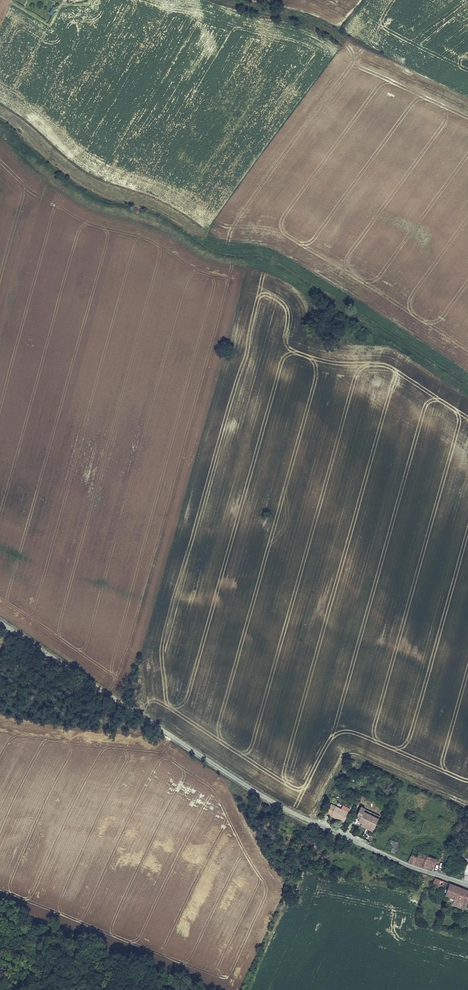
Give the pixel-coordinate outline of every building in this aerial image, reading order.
[(341,808),(331,804),(326,813),(344,822),(351,808),(343,804),(341,808)] [(379,817),(364,810),(366,807),(361,805),(355,817),(360,819),(358,821),(361,823),(360,825),(373,832),(379,817)] [(399,842),(390,839),(386,850),(396,853),(399,842)] [(433,870),(437,858),(412,850),(408,862),(433,870)] [(467,899),(467,889),(435,877),(432,886),(444,890),(443,894),(455,899),(452,904),(464,909),(467,899)]
